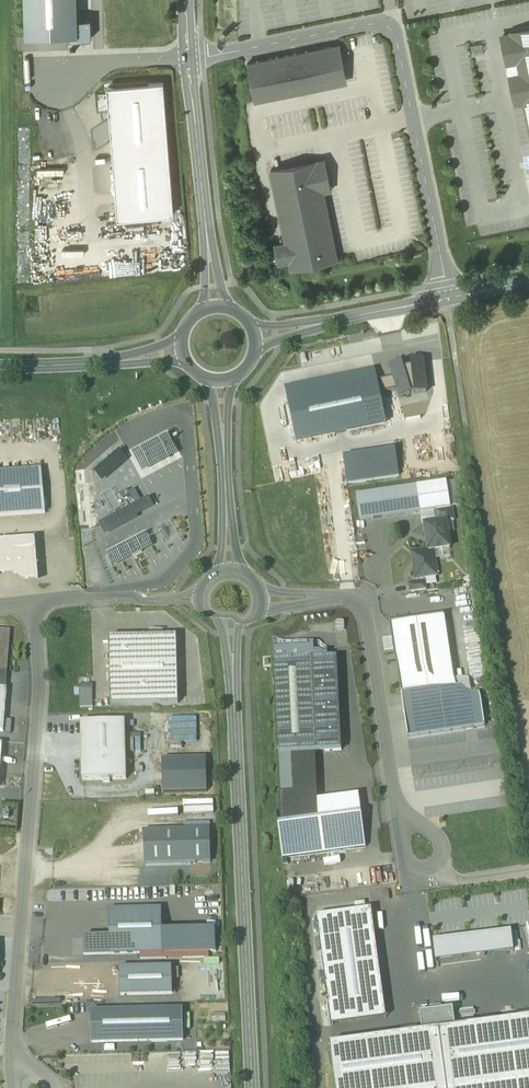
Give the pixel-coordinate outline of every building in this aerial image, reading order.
[(76,0),(25,0),(25,39),(92,38),(91,18),(76,18),(76,0)] [(510,33),(512,42),(524,102),(528,124),(528,29),(510,33)] [(524,102),(512,42),(503,44),(515,103),(524,102)] [(335,45),(247,63),(254,97),(342,79),(335,45)] [(175,219),(164,87),(110,92),(121,223),(175,219)] [(325,158),(271,169),(286,247),(275,249),(278,264),(289,262),(291,270),(338,260),(324,191),(332,190),(325,158)] [(377,381),(380,393),(397,390),(400,398),(414,393),(426,393),(423,362),(412,364),(412,368),(402,370),(401,366),(391,369),(393,377),(377,381)] [(380,393),(377,381),(288,400),(297,443),(386,424),(380,393)] [(167,461),(179,455),(167,430),(155,435),(143,442),(131,448),(144,473),(155,467),(167,461)] [(395,451),(344,458),(348,484),(399,476),(395,451)] [(120,454),(95,475),(102,484),(128,463),(120,454)] [(45,514),(42,470),(0,474),(0,517),(45,514)] [(447,482),(416,487),(420,513),(435,511),(451,508),(447,482)] [(416,487),(356,496),(360,522),(420,513),(416,487)] [(148,500),(100,526),(105,535),(153,509),(148,500)] [(451,508),(435,511),(437,524),(446,523),(454,522),(452,508),(451,508)] [(437,524),(425,526),(429,551),(429,552),(433,551),(450,548),(446,523),(437,524)] [(147,534),(107,554),(114,567),(153,546),(147,534)] [(0,544),(0,588),(39,585),(35,541),(0,544)] [(429,551),(412,553),(416,579),(417,579),(436,576),(437,575),(433,551),(429,552),(429,551)] [(436,576),(417,579),(418,583),(425,582),(426,585),(437,583),(436,576)] [(418,583),(409,584),(410,592),(426,589),(426,585),(425,582),(418,583)] [(390,629),(403,718),(458,710),(445,621),(390,629)] [(0,650),(0,690),(9,690),(10,690),(11,674),(10,674),(10,670),(11,670),(13,651),(0,650)] [(180,657),(113,659),(114,726),(181,724),(180,657)] [(340,679),(276,682),(281,775),(303,774),(344,772),(340,679)] [(0,690),(0,707),(9,708),(11,690),(10,690),(9,690),(0,690)] [(95,728),(94,705),(82,706),(82,728),(95,728)] [(7,750),(10,708),(0,707),(0,750),(7,750)] [(486,749),(479,707),(458,710),(403,718),(409,760),(486,749)] [(128,741),(84,742),(86,800),(106,799),(106,802),(113,802),(113,799),(129,799),(128,741)] [(303,774),(281,775),(284,844),(306,841),(303,774)] [(207,778),(162,779),(163,814),(208,812),(207,778)] [(284,844),(280,845),(285,879),(368,868),(364,834),(306,841),(284,844)] [(213,849),(147,851),(148,885),(214,883),(213,849)] [(112,930),(113,959),(88,960),(88,975),(167,972),(165,928),(112,930)] [(335,1047),(390,1039),(374,930),(319,938),(335,1047)] [(184,959),(185,979),(219,978),(218,959),(184,959)] [(175,987),(122,988),(123,1015),(176,1013),(175,987)] [(186,1029),(94,1031),(95,1062),(187,1060),(186,1029)] [(421,1035),(423,1054),(458,1050),(455,1030),(421,1035)] [(458,1050),(423,1054),(331,1067),(334,1087),(528,1087),(528,1040),(458,1050)]
